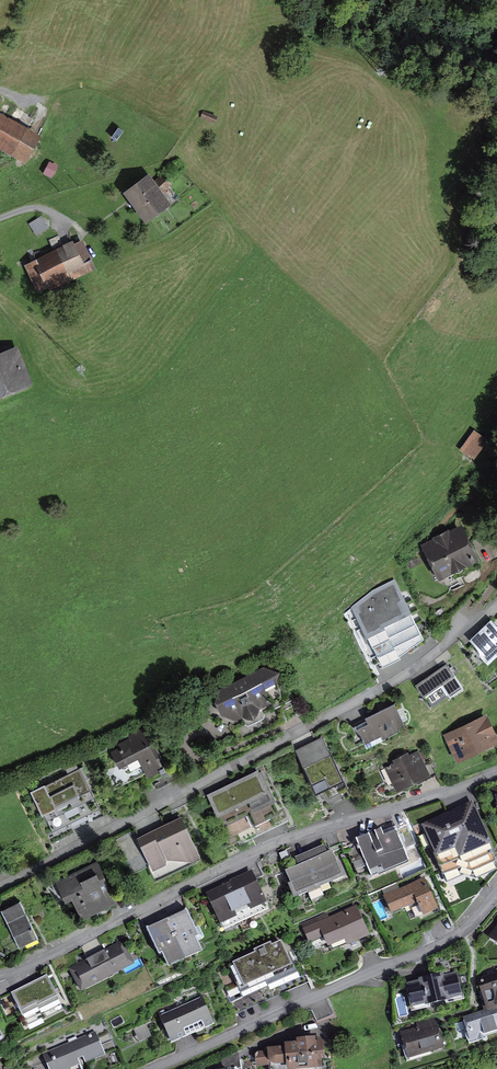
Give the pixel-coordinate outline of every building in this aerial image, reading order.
[(218,115),(203,110),(201,118),(216,123),(218,115)] [(27,163),(43,137),(0,112),(0,148),(27,163)] [(171,203),(149,175),(123,195),(132,207),(145,223),(171,203)] [(42,216),(29,224),(35,235),(49,226),(42,216)] [(82,239),(24,265),(38,296),(96,270),(92,260),(82,239)] [(0,352),(0,396),(30,385),(16,347),(12,348),(0,352)] [(474,431),(460,450),(473,459),(487,440),(474,431)] [(462,525),(421,544),(438,580),(479,561),(462,525)] [(371,591),(351,607),(383,669),(401,660),(400,657),(424,639),(393,579),(371,591)] [(469,641),(484,657),(496,644),(496,627),(490,620),(469,641)] [(446,663),(422,680),(415,685),(424,698),(443,686),(451,697),(464,688),(446,663)] [(263,667),(219,688),(215,703),(221,716),(234,721),(241,720),(249,726),(263,718),(265,710),(281,701),(279,698),(280,693),(279,688),(277,682),(280,673),(263,667)] [(383,739),(406,728),(394,704),(365,719),(368,724),(357,729),(365,744),(381,736),(383,739)] [(443,734),(456,762),(496,743),(496,736),(487,714),(443,734)] [(118,748),(111,752),(119,768),(138,759),(147,778),(162,771),(156,759),(160,757),(154,745),(152,746),(143,728),(127,736),(129,739),(116,745),(118,748)] [(295,750),(321,804),(348,792),(322,737),(295,750)] [(93,748),(96,755),(107,749),(103,743),(93,748)] [(394,763),(385,767),(397,791),(431,775),(419,751),(409,755),(408,753),(392,760),(394,763)] [(261,768),(206,795),(228,840),(238,836),(241,842),(276,825),(272,817),(280,814),(275,803),(277,802),(261,768)] [(46,830),(97,806),(86,782),(35,806),(46,830)] [(447,881),(464,873),(475,879),(496,870),(496,857),(472,802),(420,826),(447,881)] [(136,839),(156,880),(202,859),(182,817),(136,839)] [(382,829),(357,840),(370,871),(384,864),(387,871),(410,861),(397,833),(386,838),(382,829)] [(284,871),(296,897),(343,877),(331,851),(325,854),(322,848),(295,860),(298,866),(284,871)] [(96,862),(55,882),(66,902),(72,900),(82,920),(117,903),(96,862)] [(250,874),(204,894),(219,927),(264,907),(250,874)] [(423,877),(383,896),(391,915),(416,904),(422,917),(438,909),(423,877)] [(19,903),(2,912),(19,946),(36,937),(19,903)] [(348,946),(369,937),(356,906),(302,930),(308,943),(323,936),(328,948),(345,940),(348,946)] [(168,923),(185,960),(199,953),(193,939),(197,937),(186,914),(168,923)] [(171,966),(185,960),(168,923),(148,932),(160,957),(165,954),(171,966)] [(121,941),(68,969),(81,993),(134,966),(121,941)] [(255,955),(232,965),(245,992),(266,983),(268,986),(295,973),(281,943),(272,948),(270,944),(253,951),(255,955)] [(406,984),(412,1011),(462,999),(456,973),(406,984)] [(485,1012),(496,1009),(496,973),(476,978),(485,1012)] [(47,978),(11,996),(25,1023),(61,1006),(47,978)] [(202,998),(158,1016),(170,1043),(213,1025),(202,998)] [(485,1012),(463,1018),(470,1044),(496,1036),(496,1009),(485,1012)] [(399,1032),(407,1062),(444,1052),(435,1018),(416,1024),(417,1028),(399,1032)] [(43,1054),(49,1068),(82,1068),(81,1068),(106,1057),(95,1032),(43,1054)] [(255,1054),(256,1068),(272,1067),(273,1068),(318,1068),(317,1058),(324,1058),(323,1044),(316,1044),(316,1040),(297,1042),(297,1045),(284,1046),(284,1049),(266,1050),(267,1053),(255,1054)]
